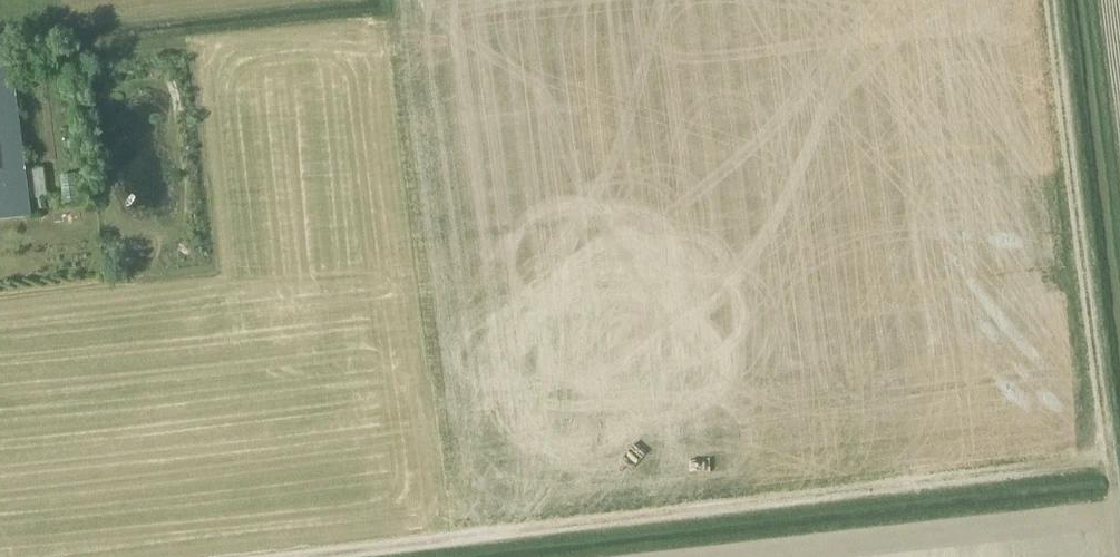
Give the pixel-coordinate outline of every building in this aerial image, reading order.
[(31,216),(10,62),(0,63),(0,220),(31,216)] [(78,174),(64,177),(68,204),(82,202),(78,174)]
